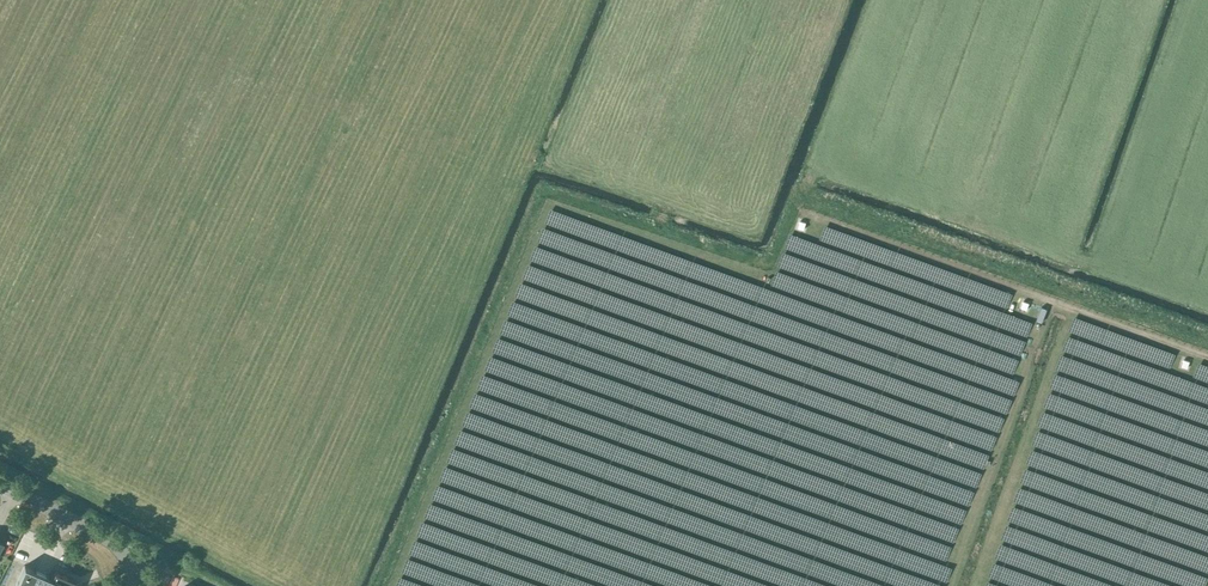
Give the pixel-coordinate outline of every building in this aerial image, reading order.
[(52,577),(25,565),(15,585),(76,585),(78,580),(55,570),(52,577)]
